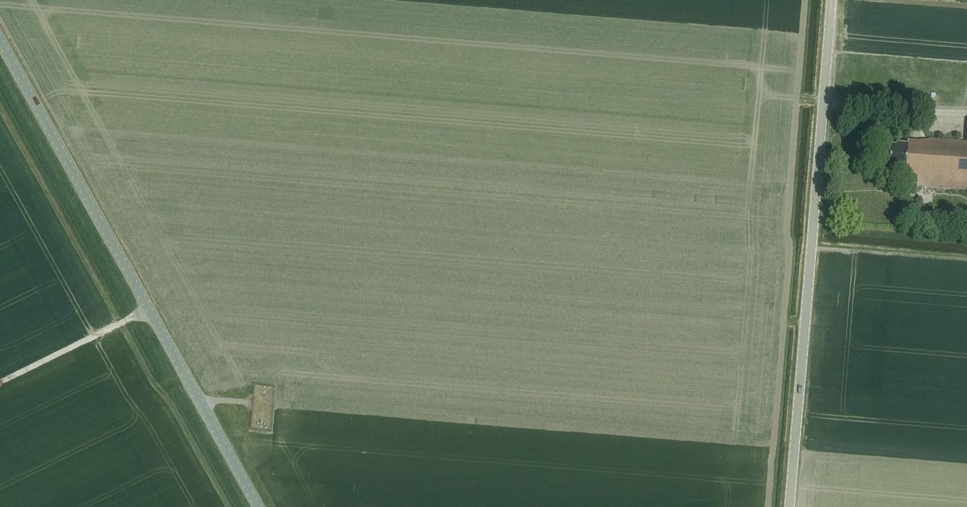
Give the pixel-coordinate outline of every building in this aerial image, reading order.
[(929,140),(928,142),(919,143),(908,142),(908,146),(897,146),(897,148),(883,147),(880,175),(894,176),(894,178),(905,179),(904,184),(917,185),(917,188),(966,193),(966,144),(929,140)]
